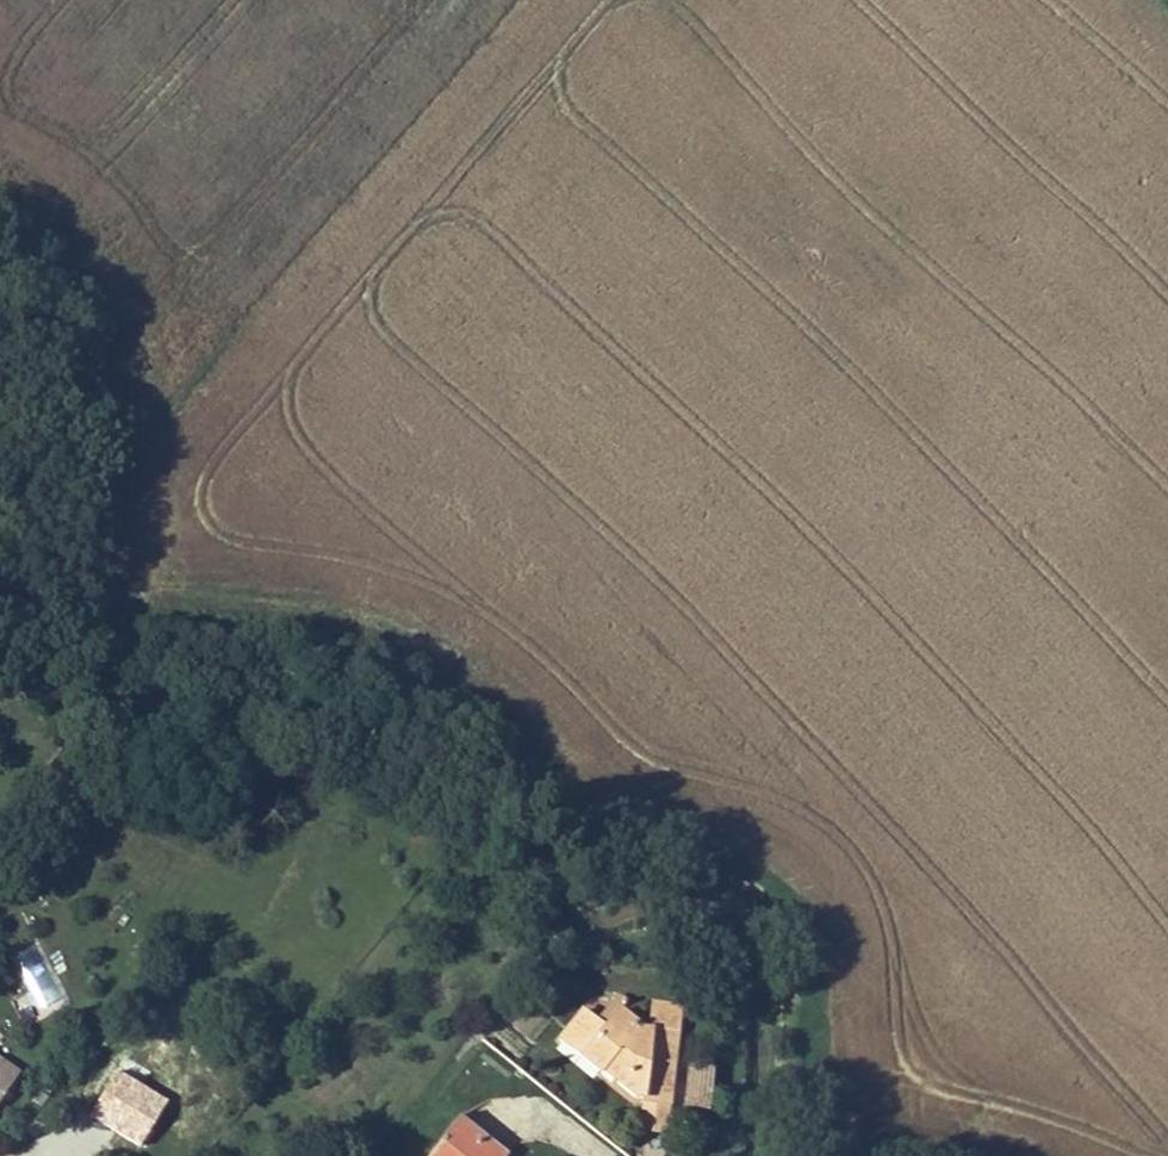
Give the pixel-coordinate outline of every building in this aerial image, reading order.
[(649,1034),(642,1033),(618,1014),(605,1031),(582,1013),(559,1042),(600,1075),(606,1067),(618,1076),(617,1078),(617,1081),(617,1082),(620,1085),(636,1098),(642,1099),(642,1103),(670,1106),(679,1009),(652,1007),(649,1034)] [(17,1074),(0,1062),(0,1098),(17,1074)] [(690,1066),(686,1108),(710,1110),(714,1068),(690,1066)] [(667,1133),(670,1106),(642,1103),(639,1130),(667,1133)] [(459,1119),(446,1136),(451,1140),(465,1124),(459,1119)] [(429,1155),(505,1155),(465,1124),(451,1140),(446,1136),(429,1155)]
